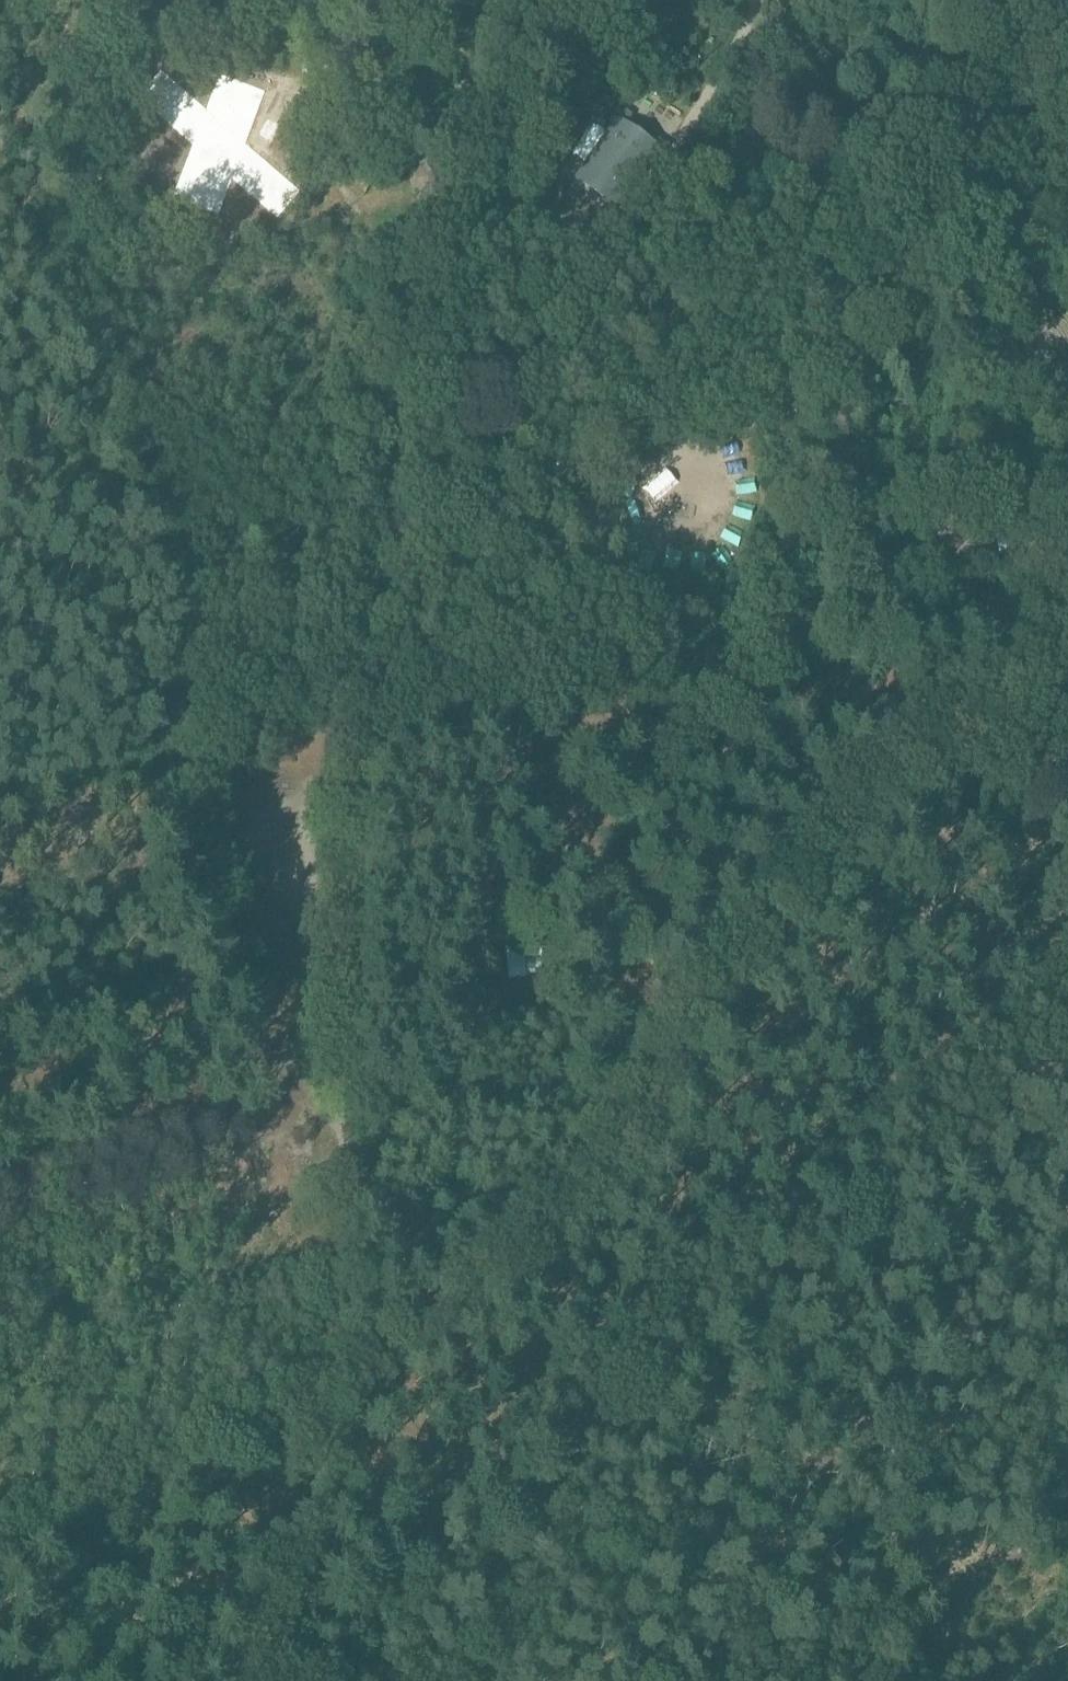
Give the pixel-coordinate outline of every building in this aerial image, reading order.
[(161,68),(136,96),(184,148),(166,192),(219,213),(232,177),(278,217),(304,188),(256,137),(273,92),(221,72),(207,108),(161,68)] [(616,210),(659,148),(619,120),(576,181),(616,210)]
